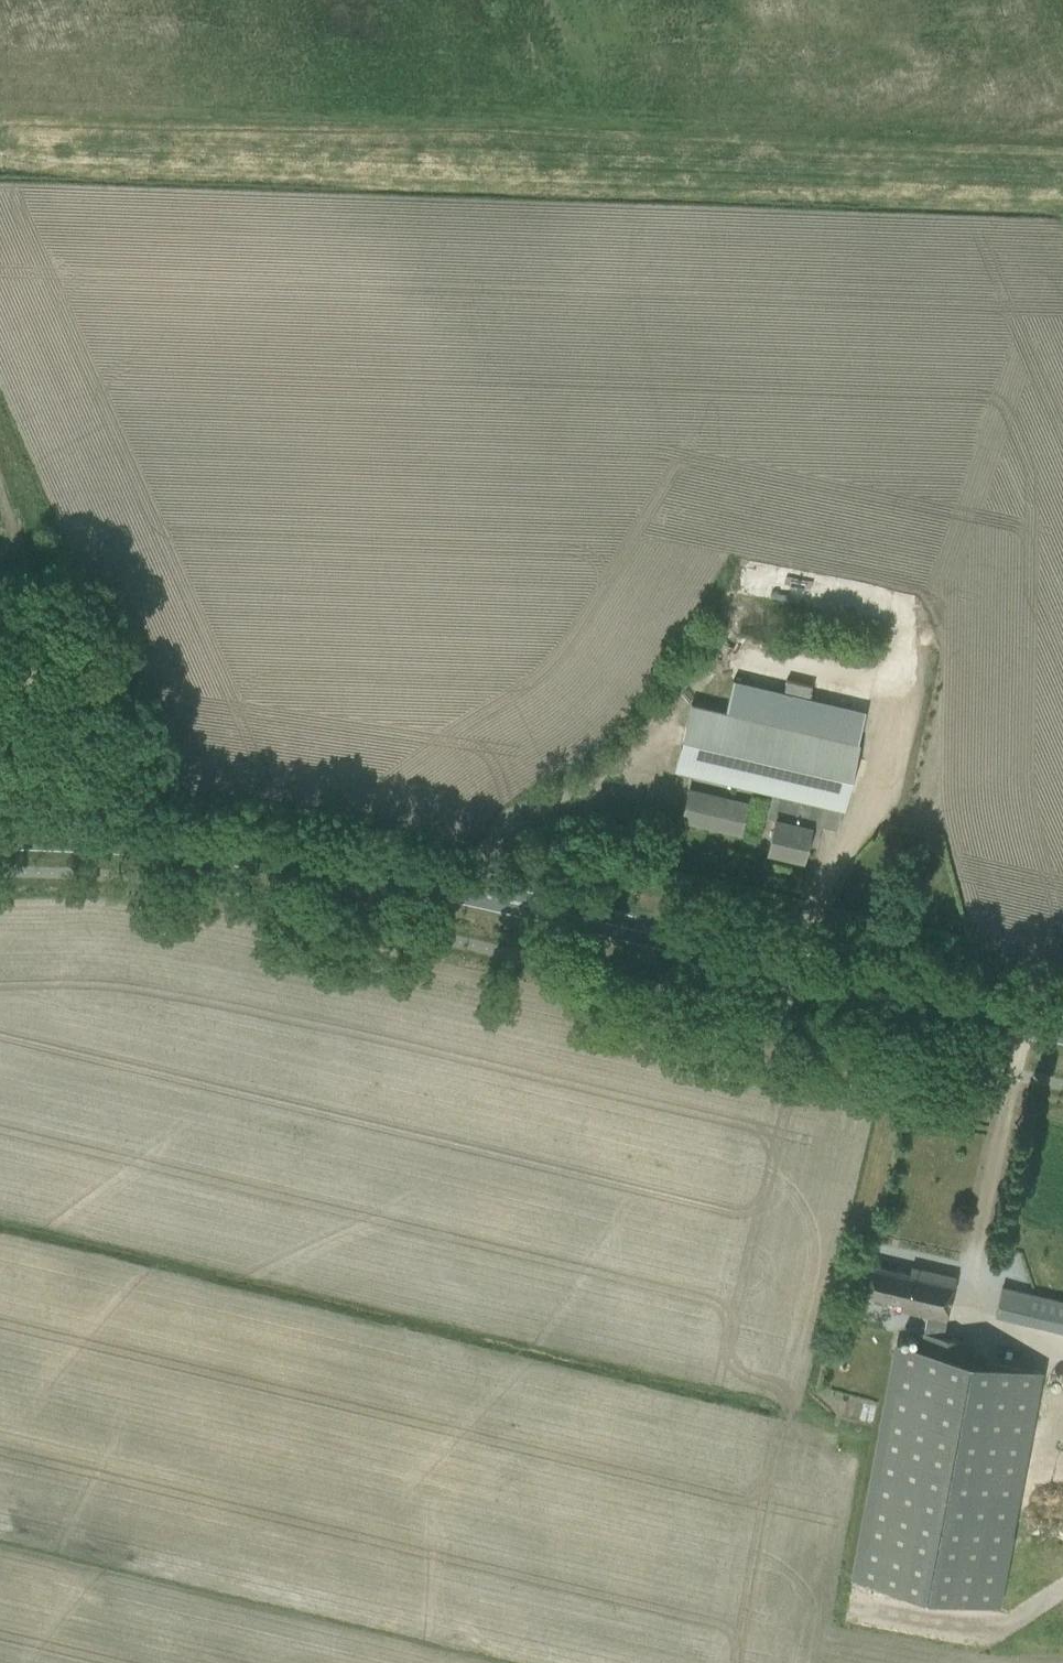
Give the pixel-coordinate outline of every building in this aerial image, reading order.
[(769,850),(803,857),(807,842),(815,844),(824,804),(843,807),(864,715),(819,705),(813,731),(690,703),(675,769),(781,793),(769,850)] [(681,820),(727,831),(733,801),(688,791),(681,820)] [(904,1302),(903,1308),(946,1318),(955,1277),(912,1268),(910,1274),(872,1266),(866,1293),(904,1302)] [(1062,1330),(1062,1302),(1002,1288),(996,1314),(1062,1330)] [(882,1407),(850,1578),(852,1578),(999,1606),(1043,1371),(983,1360),(968,1357),(971,1341),(942,1335),(924,1331),(921,1349),(900,1345),(894,1343),(883,1402),(882,1407)]
